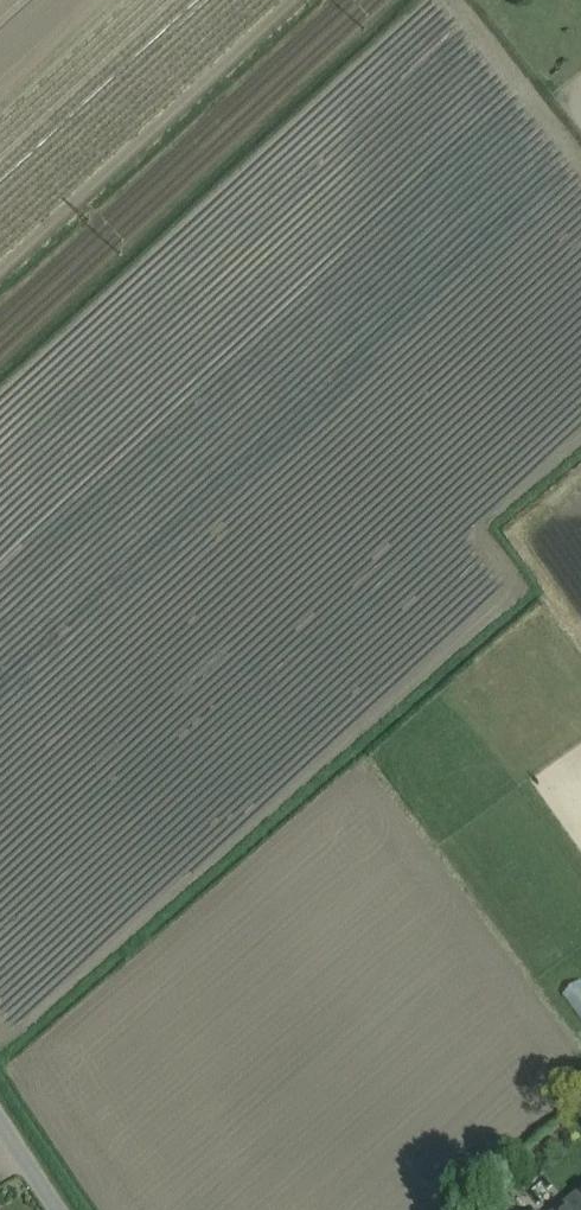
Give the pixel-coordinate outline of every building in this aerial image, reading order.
[(560,1209),(580,1209),(580,1192),(560,1209)]
